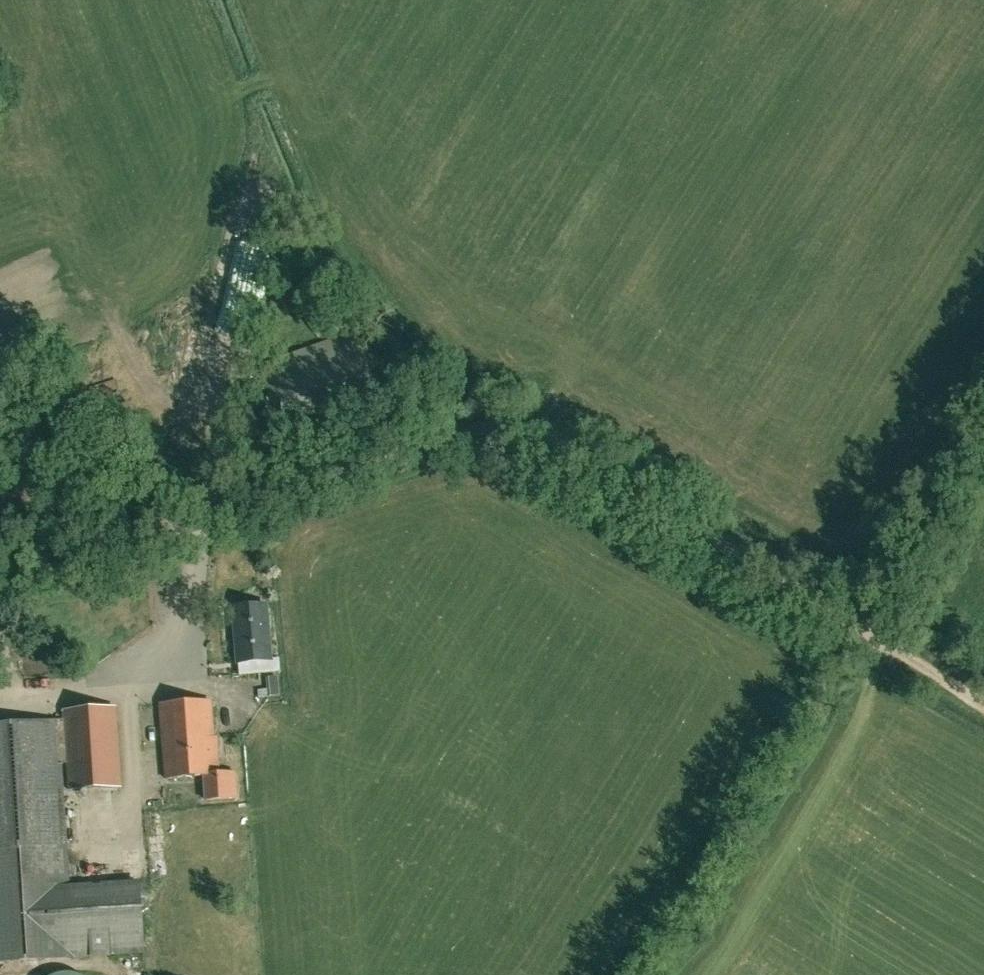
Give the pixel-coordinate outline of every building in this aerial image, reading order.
[(338,336),(351,327),(338,310),(341,307),(317,275),(288,296),(313,329),(320,339),(324,336),(327,339),(335,333),(338,336)] [(377,393),(355,330),(260,364),(283,427),(377,393)] [(238,662),(271,659),(267,604),(234,607),(238,662)] [(214,736),(211,700),(160,704),(166,778),(204,775),(206,800),(237,798),(236,772),(219,773),(217,736),(214,736)] [(116,707),(64,710),(65,721),(0,725),(0,961),(144,952),(140,883),(69,888),(61,758),(67,757),(69,789),(121,786),(116,707)]
